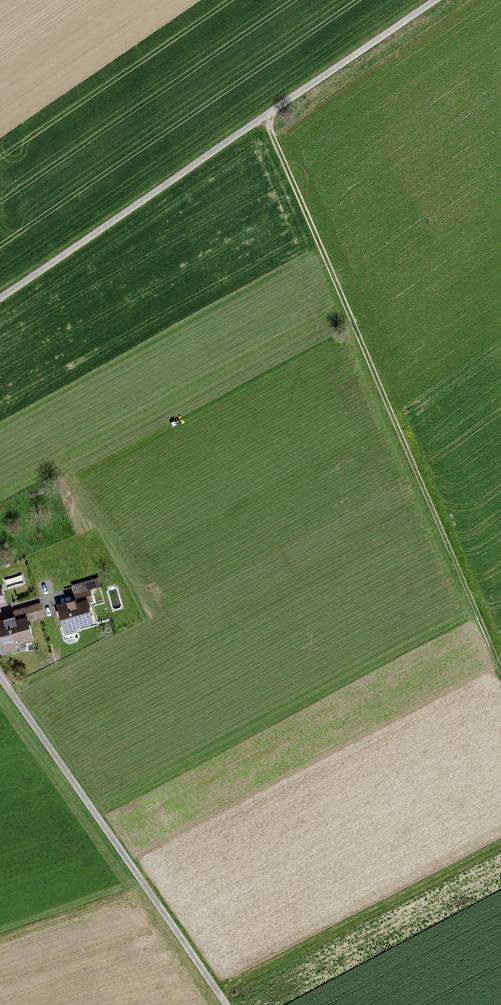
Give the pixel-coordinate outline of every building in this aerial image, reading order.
[(64,627),(89,619),(84,600),(58,608),(64,627)] [(32,634),(26,616),(0,624),(0,628),(5,642),(32,634)]
